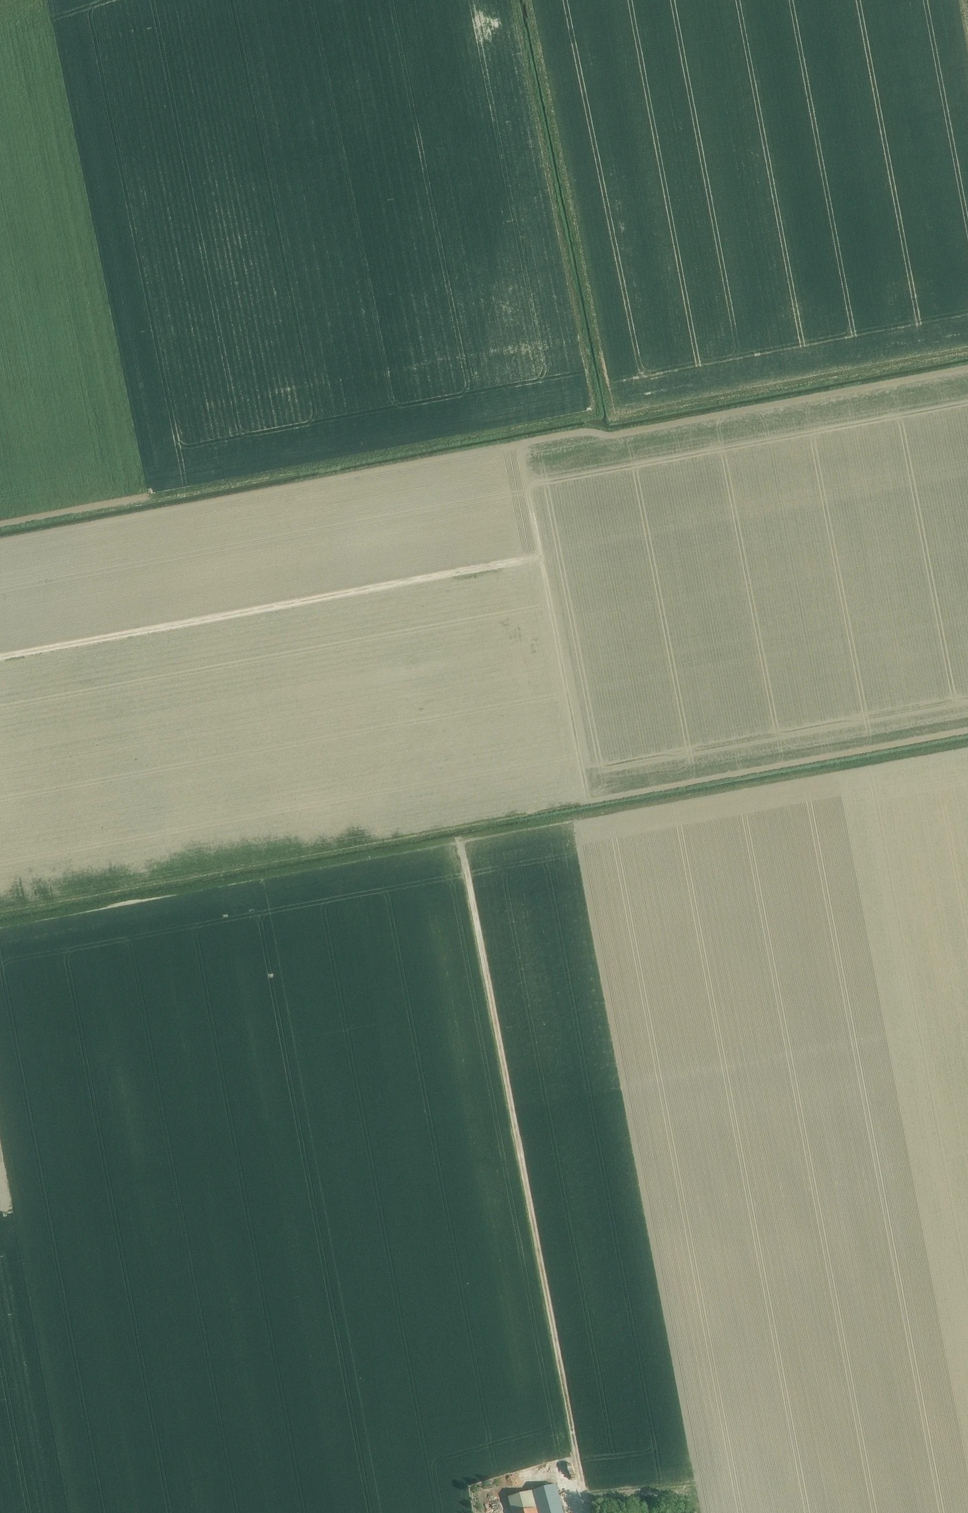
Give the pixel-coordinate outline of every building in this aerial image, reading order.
[(562,1503),(557,1485),(534,1490),(540,1512),(564,1512),(562,1503)] [(538,1509),(533,1491),(510,1497),(514,1512),(539,1512),(538,1509)]
